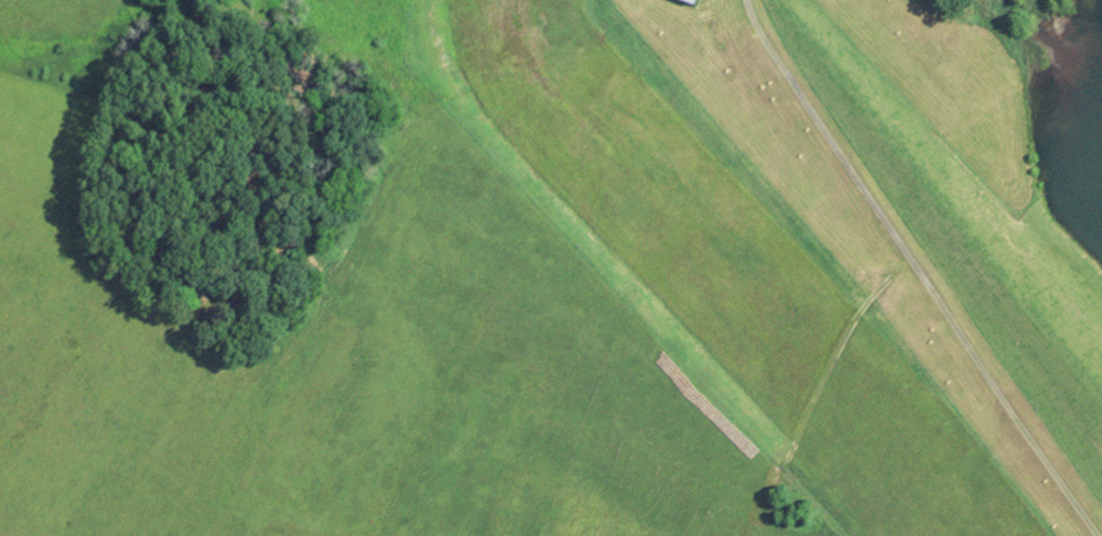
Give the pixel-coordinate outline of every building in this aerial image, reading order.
[(697,0),(670,0),(693,9),(697,0)]
